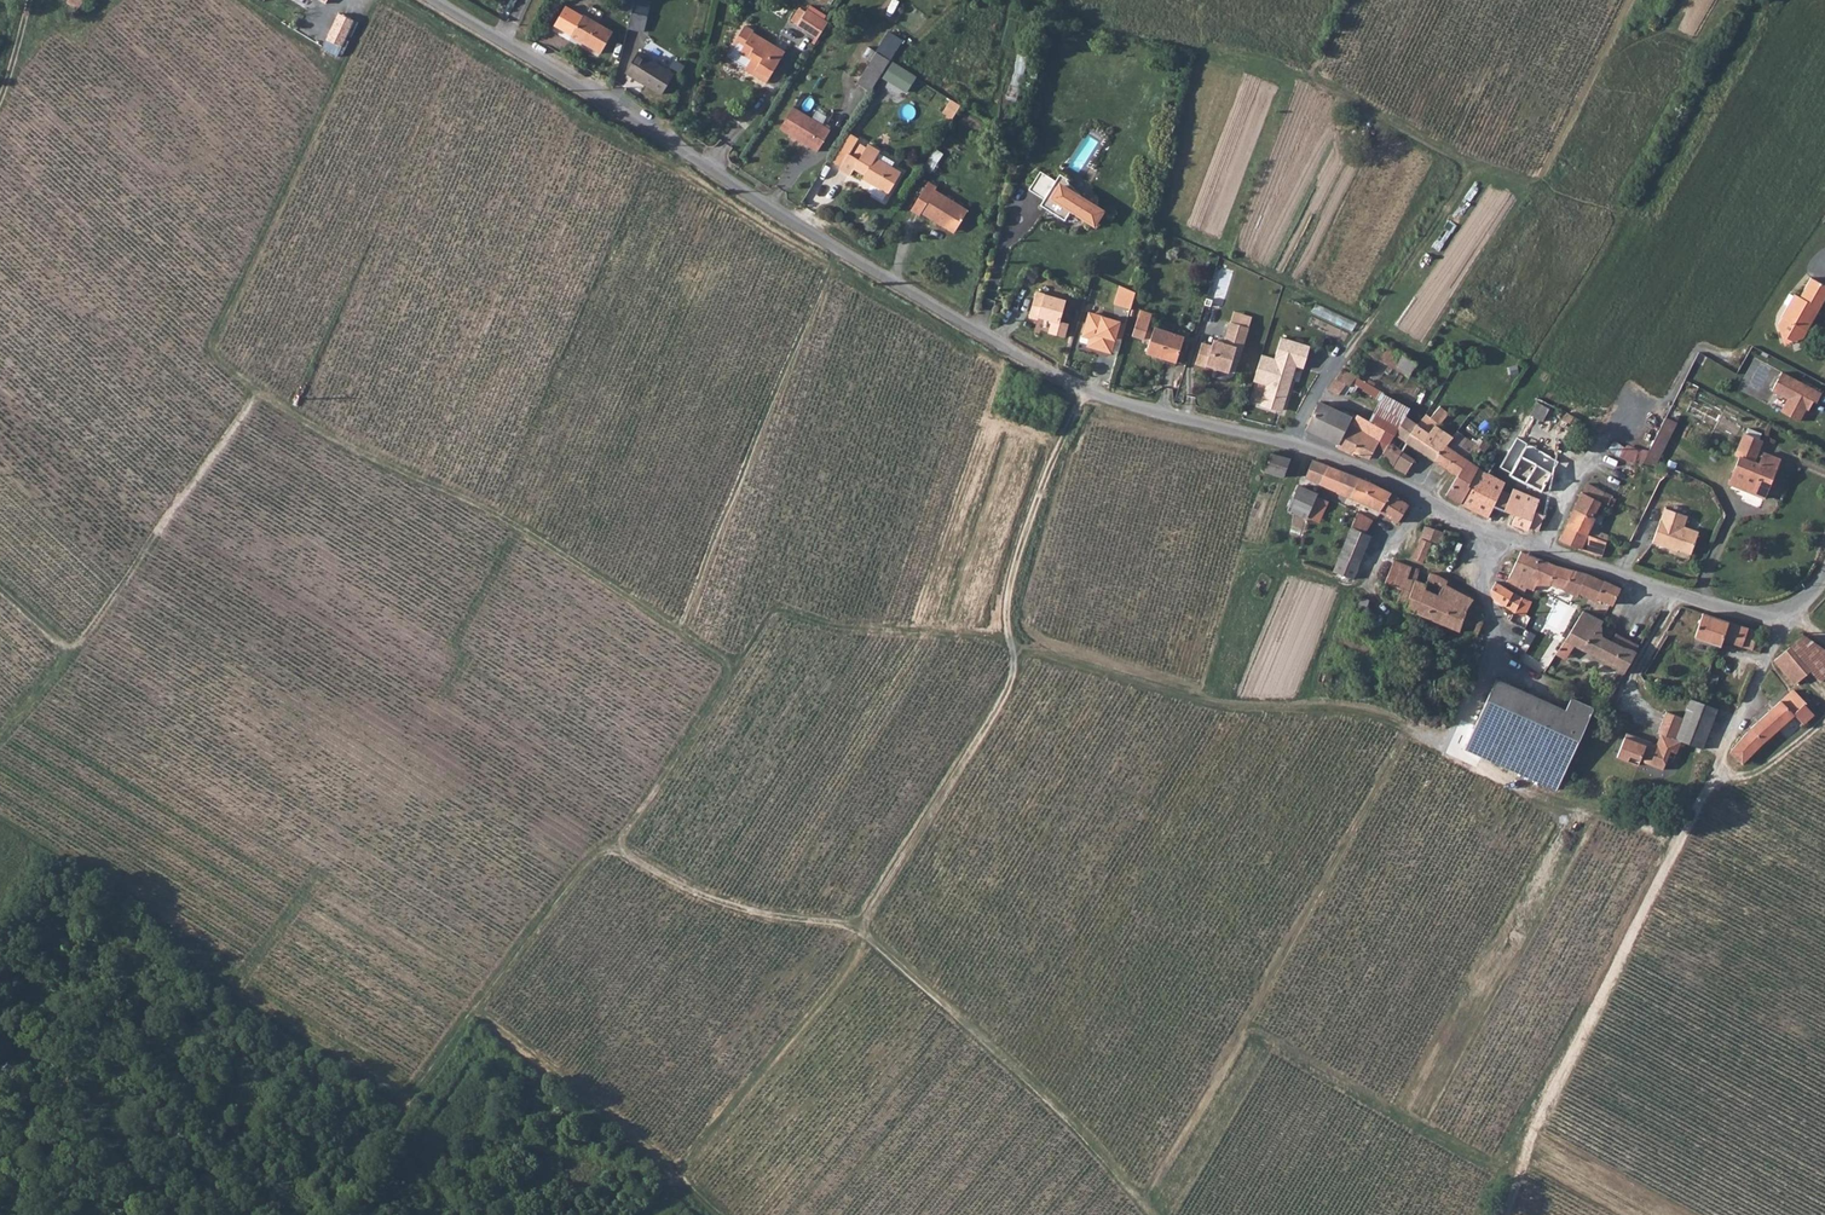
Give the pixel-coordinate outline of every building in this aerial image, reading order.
[(67,3),(78,10),(85,0),(70,0),(67,3)] [(630,13),(632,0),(618,0),(616,11),(630,13)] [(641,15),(644,0),(632,0),(630,13),(641,15)] [(809,8),(799,26),(820,39),(831,22),(809,8)] [(326,37),(342,45),(351,26),(355,19),(339,11),(326,37)] [(642,32),(645,15),(641,15),(630,13),(627,29),(642,32)] [(602,54),(614,34),(584,16),(572,36),(602,54)] [(745,27),(734,46),(743,52),(741,56),(751,61),(746,71),(755,76),(758,70),(772,78),(787,52),(754,33),(755,32),(745,27)] [(655,62),(659,55),(646,47),(631,73),(665,94),(676,74),(655,62)] [(879,52),(861,83),(873,91),(892,60),(879,52)] [(772,78),(758,70),(755,76),(768,84),(772,78)] [(953,98),(946,111),(955,116),(963,104),(953,98)] [(832,129),(795,107),(781,128),(819,151),(832,129)] [(841,165),(851,172),(855,166),(866,172),(864,177),(890,193),(903,172),(876,156),(880,148),(870,142),(861,156),(850,150),(842,163),(841,165)] [(842,163),(850,150),(843,145),(835,159),(842,163)] [(916,167),(930,173),(940,152),(926,145),(916,167)] [(1028,191),(1044,201),(1051,206),(1048,211),(1064,222),(1068,216),(1091,229),(1098,217),(1075,203),(1077,200),(1064,183),(1065,180),(1058,176),(1054,183),(1039,173),(1028,191)] [(939,185),(931,180),(913,210),(922,215),(924,212),(945,225),(947,222),(959,229),(970,209),(937,189),(939,185)] [(1044,201),(1040,207),(1048,211),(1051,206),(1044,201)] [(1788,337),(1793,340),(1805,335),(1808,330),(1804,328),(1815,308),(1819,310),(1824,298),(1824,284),(1811,277),(1801,296),(1795,293),(1779,322),(1782,334),(1788,337)] [(1127,310),(1132,292),(1115,287),(1109,304),(1127,310)] [(1061,300),(1033,292),(1025,320),(1035,322),(1035,320),(1049,324),(1046,335),(1062,339),(1065,327),(1055,324),(1061,300)] [(1815,308),(1804,328),(1808,330),(1819,310),(1815,308)] [(1147,327),(1151,315),(1139,312),(1131,335),(1149,341),(1145,354),(1175,364),(1183,339),(1147,327)] [(1114,331),(1116,322),(1091,316),(1085,337),(1093,339),(1091,347),(1112,353),(1116,340),(1118,332),(1114,331)] [(1127,325),(1116,322),(1114,331),(1118,332),(1116,340),(1123,341),(1127,325)] [(1236,364),(1246,330),(1228,324),(1221,345),(1214,343),(1212,349),(1199,345),(1193,366),(1203,369),(1204,367),(1226,374),(1229,362),(1236,364)] [(1785,343),(1793,340),(1788,337),(1782,334),(1785,343)] [(1367,355),(1407,377),(1415,363),(1375,341),(1367,355)] [(1353,382),(1359,387),(1363,380),(1342,369),(1328,389),(1338,395),(1346,385),(1350,386),(1353,382)] [(1814,400),(1819,391),(1779,371),(1770,389),(1787,397),(1780,411),(1797,419),(1803,408),(1806,409),(1811,399),(1814,400)] [(1369,395),(1375,398),(1380,389),(1367,382),(1363,390),(1369,393),(1369,395)] [(1405,416),(1411,405),(1401,400),(1384,391),(1368,420),(1385,430),(1373,452),(1381,456),(1394,434),(1405,416)] [(1542,420),(1549,408),(1538,401),(1531,414),(1542,420)] [(1385,430),(1368,420),(1357,414),(1355,418),(1321,402),(1320,402),(1306,429),(1337,443),(1336,446),(1338,447),(1353,454),(1354,453),(1370,459),(1373,452),(1385,430)] [(1578,418),(1567,412),(1563,418),(1575,425),(1578,418)] [(1427,414),(1416,424),(1406,441),(1407,442),(1434,461),(1453,437),(1437,425),(1437,423),(1427,414)] [(1449,426),(1455,420),(1449,414),(1443,420),(1449,426)] [(1405,416),(1394,434),(1406,441),(1416,424),(1405,416)] [(1655,464),(1678,422),(1667,416),(1643,461),(1655,464)] [(1434,461),(1457,476),(1463,468),(1479,446),(1458,431),(1453,437),(1434,461)] [(1753,461),(1761,439),(1744,432),(1736,455),(1740,457),(1730,484),(1766,498),(1782,459),(1764,453),(1760,464),(1753,461)] [(1379,460),(1393,467),(1402,451),(1407,442),(1406,441),(1394,434),(1381,456),(1379,460)] [(1510,474),(1541,491),(1552,472),(1545,468),(1551,456),(1518,437),(1501,465),(1495,461),(1488,473),(1496,477),(1501,468),(1510,472),(1510,474)] [(1483,440),(1479,446),(1485,452),(1490,445),(1483,440)] [(1415,459),(1402,451),(1393,467),(1406,474),(1415,459)] [(1284,477),(1290,458),(1272,454),(1266,471),(1284,477)] [(1337,492),(1337,493),(1350,498),(1358,477),(1313,459),(1306,478),(1337,492)] [(1420,462),(1415,459),(1406,474),(1411,477),(1420,462)] [(1475,474),(1463,468),(1457,476),(1453,483),(1446,496),(1461,504),(1470,487),(1470,483),(1475,474)] [(1470,483),(1470,487),(1481,493),(1472,509),(1486,516),(1493,504),(1501,490),(1505,482),(1496,477),(1488,473),(1479,468),(1475,474),(1470,483)] [(1359,477),(1358,477),(1350,498),(1353,499),(1366,505),(1379,511),(1391,492),(1381,486),(1370,481),(1359,477)] [(1601,500),(1604,492),(1586,483),(1582,491),(1601,500)] [(1307,517),(1317,493),(1299,486),(1289,509),(1307,517)] [(1472,509),(1481,493),(1470,487),(1461,504),(1472,509)] [(1538,498),(1513,489),(1511,495),(1505,509),(1517,514),(1512,524),(1527,530),(1528,527),(1537,531),(1543,515),(1534,511),(1538,498)] [(1505,509),(1511,495),(1501,490),(1493,504),(1505,509)] [(1333,497),(1318,491),(1317,493),(1307,517),(1334,529),(1338,522),(1346,505),(1333,499),(1333,497)] [(1612,495),(1604,492),(1601,500),(1582,491),(1566,525),(1587,534),(1607,542),(1609,534),(1592,528),(1597,518),(1594,516),(1600,503),(1607,506),(1612,495)] [(1634,497),(1622,491),(1618,499),(1632,505),(1634,497)] [(1389,517),(1397,522),(1409,504),(1391,492),(1379,511),(1389,517)] [(1505,509),(1493,504),(1486,516),(1485,519),(1510,530),(1512,524),(1517,514),(1505,509)] [(1346,505),(1338,522),(1343,524),(1339,534),(1346,538),(1347,538),(1353,527),(1360,513),(1346,505)] [(1684,514),(1660,506),(1657,516),(1694,532),(1695,529),(1680,524),(1684,514)] [(1373,520),(1360,513),(1353,527),(1364,532),(1373,520)] [(1694,532),(1657,516),(1649,540),(1670,546),(1671,545),(1689,551),(1694,532)] [(1443,532),(1425,525),(1420,538),(1432,543),(1439,545),(1443,532)] [(1587,534),(1566,525),(1559,540),(1580,550),(1587,534)] [(1370,535),(1364,532),(1353,527),(1347,538),(1365,546),(1370,535)] [(1434,562),(1442,564),(1449,551),(1459,534),(1444,529),(1443,532),(1439,545),(1440,546),(1434,562)] [(1580,550),(1602,557),(1605,548),(1607,542),(1587,534),(1580,550)] [(1358,564),(1365,546),(1347,538),(1346,538),(1339,557),(1358,564)] [(1423,563),(1424,560),(1432,543),(1420,538),(1413,558),(1423,563)] [(1432,543),(1424,560),(1433,563),(1434,562),(1440,546),(1439,545),(1432,543)] [(1539,558),(1521,552),(1512,570),(1531,578),(1539,558)] [(1333,572),(1353,579),(1358,564),(1339,557),(1333,572)] [(1523,593),(1524,594),(1530,596),(1533,591),(1534,591),(1539,582),(1549,586),(1550,583),(1577,595),(1578,593),(1596,601),(1597,598),(1612,604),(1620,588),(1605,580),(1604,581),(1585,572),(1556,566),(1539,558),(1531,578),(1529,579),(1523,593)] [(1412,566),(1394,559),(1386,581),(1404,588),(1408,577),(1412,566)] [(1412,566),(1408,577),(1416,579),(1420,569),(1412,566)] [(1430,572),(1420,569),(1416,579),(1425,583),(1430,572)] [(1512,570),(1506,583),(1523,593),(1529,579),(1531,578),(1512,570)] [(1425,583),(1416,579),(1406,604),(1405,608),(1443,624),(1452,603),(1456,605),(1461,593),(1445,584),(1447,579),(1441,575),(1434,573),(1430,572),(1425,583)] [(1416,579),(1408,577),(1404,588),(1399,601),(1406,604),(1416,579)] [(1386,581),(1379,598),(1397,605),(1399,601),(1404,588),(1386,581)] [(1522,598),(1495,582),(1488,595),(1508,607),(1515,611),(1522,598)] [(1481,624),(1472,620),(1476,612),(1468,607),(1472,599),(1462,593),(1465,589),(1464,588),(1461,593),(1456,605),(1452,603),(1443,624),(1459,631),(1461,627),(1467,629),(1464,632),(1462,636),(1474,642),(1481,624)] [(1365,613),(1370,600),(1362,597),(1358,610),(1365,613)] [(1582,610),(1564,640),(1576,646),(1613,665),(1614,666),(1623,673),(1635,652),(1634,651),(1639,643),(1617,632),(1611,641),(1595,633),(1602,620),(1582,610)] [(1703,612),(1695,638),(1714,643),(1721,645),(1723,640),(1760,652),(1764,641),(1757,638),(1759,631),(1703,612)] [(1363,627),(1367,618),(1358,614),(1354,624),(1363,627)] [(1413,629),(1415,622),(1406,619),(1403,627),(1413,629)] [(1789,646),(1810,671),(1820,683),(1824,679),(1824,648),(1805,633),(1789,646)] [(1570,656),(1576,646),(1564,640),(1556,653),(1567,660),(1570,656)] [(1794,685),(1810,671),(1789,646),(1774,660),(1794,685)] [(1716,683),(1721,661),(1711,659),(1706,681),(1716,683)] [(1556,782),(1585,719),(1493,676),(1464,741),(1556,782)] [(1806,704),(1792,688),(1779,700),(1793,715),(1806,704)] [(1682,740),(1704,748),(1718,708),(1701,702),(1690,698),(1683,718),(1676,738),(1682,740)] [(1793,715),(1779,700),(1764,715),(1778,730),(1792,717),(1801,727),(1815,715),(1806,704),(1793,715)] [(1676,738),(1683,718),(1665,712),(1658,735),(1661,736),(1657,747),(1626,736),(1618,760),(1638,766),(1639,762),(1664,770),(1671,750),(1678,753),(1682,740),(1676,738)] [(1778,730),(1764,715),(1750,728),(1730,752),(1743,764),(1746,760),(1756,749),(1767,739),(1778,730)]
